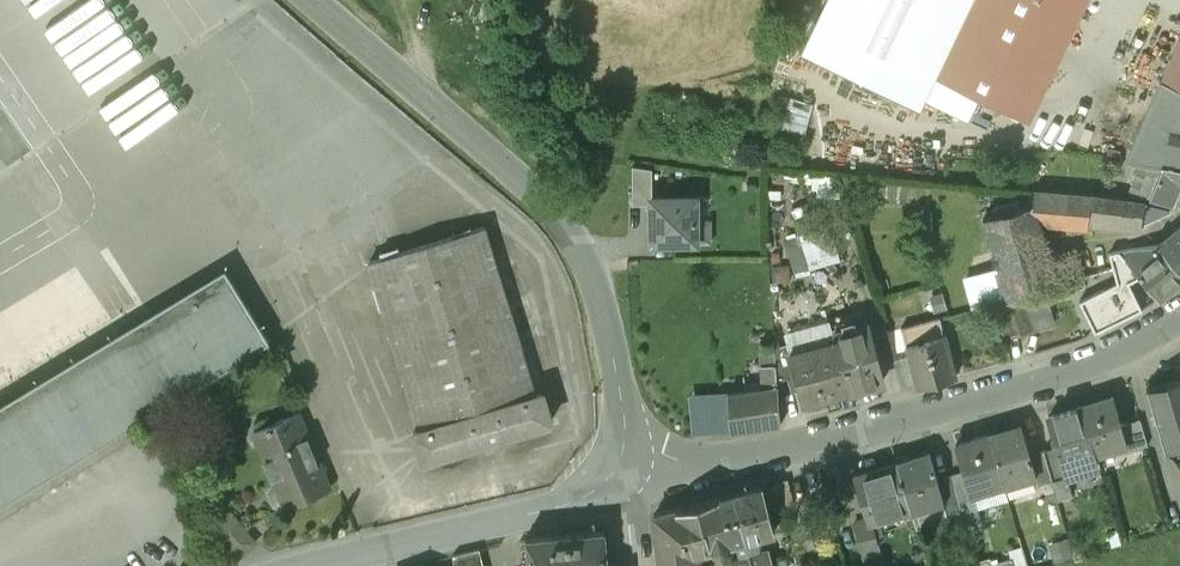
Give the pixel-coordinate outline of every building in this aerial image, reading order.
[(970,0),(824,0),(800,49),(918,106),(923,95),(968,117),(979,95),(935,74),(970,0)] [(935,74),(979,95),(1029,119),(1086,0),(970,0),(935,74)] [(1179,90),(1179,36),(1160,80),(1179,90)] [(1179,168),(1179,90),(1160,80),(1123,161),(1141,163),(1162,166),(1169,167),(1169,166),(1179,168)] [(871,121),(870,135),(888,137),(889,122),(871,121)] [(1128,193),(1148,199),(1162,166),(1141,163),(1128,193)] [(650,204),(650,197),(652,197),(652,169),(632,166),(631,205),(650,204)] [(1169,166),(1169,167),(1162,166),(1148,199),(1173,205),(1179,186),(1179,168),(1169,166)] [(1091,192),(1033,188),(1032,204),(983,217),(997,268),(1047,254),(1037,225),(1085,227),(1086,219),(1140,226),(1141,223),(1169,208),(1143,199),(1091,192)] [(652,197),(650,197),(650,204),(651,243),(696,243),(696,220),(696,197),(652,197)] [(783,241),(793,273),(823,265),(822,261),(836,256),(824,211),(793,220),(797,236),(783,241)] [(997,268),(983,217),(953,226),(967,276),(997,268)] [(696,220),(696,243),(711,243),(710,219),(696,220)] [(485,224),(371,257),(420,427),(534,394),(485,224)] [(1161,244),(1159,244),(1179,271),(1179,229),(1161,244)] [(1179,280),(1179,271),(1159,244),(1109,252),(1117,282),(1079,301),(1094,331),(1142,308),(1128,282),(1139,276),(1158,298),(1179,280)] [(1049,259),(1047,254),(997,268),(967,276),(976,309),(1002,301),(1079,279),(1070,252),(1049,259)] [(772,283),(790,282),(789,265),(772,266),(772,283)] [(0,415),(0,504),(270,339),(230,274),(0,415)] [(942,293),(929,297),(934,313),(947,309),(942,293)] [(1022,297),(1002,301),(1010,336),(1030,331),(1022,297)] [(864,308),(830,318),(835,337),(832,337),(833,341),(836,340),(849,390),(853,389),(858,392),(864,391),(868,385),(884,381),(864,308)] [(835,337),(830,318),(785,330),(788,341),(791,352),(833,341),(832,337),(835,337)] [(943,336),(938,318),(900,328),(908,357),(915,382),(916,387),(955,376),(944,335),(943,336)] [(803,403),(849,390),(836,340),(833,341),(791,352),(789,353),(795,375),(803,403)] [(775,378),(795,375),(789,353),(791,352),(788,341),(773,345),(774,352),(775,366),(775,378)] [(759,367),(762,367),(762,362),(769,363),(769,366),(775,366),(774,352),(758,353),(759,367)] [(915,382),(908,357),(894,361),(902,386),(915,382)] [(761,391),(776,388),(775,378),(775,366),(769,366),(769,363),(762,362),(762,367),(761,391)] [(1149,394),(1165,449),(1177,445),(1176,440),(1179,439),(1179,379),(1167,383),(1169,388),(1149,394)] [(761,391),(729,396),(729,432),(778,424),(776,388),(761,391)] [(534,394),(420,427),(412,429),(420,456),(549,419),(541,392),(534,394)] [(729,432),(729,396),(691,399),(694,435),(729,432)] [(1112,397),(1081,406),(1094,452),(1126,443),(1119,422),(1112,397)] [(1081,406),(1048,416),(1057,446),(1065,471),(1066,470),(1097,461),(1094,452),(1081,406)] [(331,486),(297,409),(252,429),(253,431),(257,429),(288,502),(285,504),(286,505),(331,486)] [(1119,422),(1126,443),(1128,450),(1148,444),(1140,416),(1119,422)] [(1021,424),(989,434),(989,436),(1003,482),(1004,485),(1033,476),(1035,475),(1029,454),(1021,424)] [(972,491),(1003,482),(989,436),(958,445),(958,443),(956,443),(964,471),(970,492),(972,491)] [(1065,471),(1057,446),(1044,450),(1052,479),(1067,475),(1066,470),(1065,471)] [(1036,484),(1052,479),(1044,450),(1029,454),(1035,475),(1033,476),(1036,484)] [(896,461),(910,508),(911,511),(940,502),(943,501),(936,478),(928,452),(896,461)] [(896,461),(854,474),(867,519),(868,520),(869,520),(910,508),(896,461)] [(960,506),(975,501),(972,491),(970,492),(964,471),(951,475),(959,503),(960,506)] [(940,502),(942,508),(959,503),(951,475),(950,474),(936,478),(943,501),(940,502)] [(1072,491),(1067,475),(1052,479),(1057,496),(1072,491)] [(787,480),(772,484),(778,506),(793,502),(787,480)] [(1004,485),(1003,482),(972,491),(975,501),(976,506),(1007,497),(1004,485)] [(733,494),(745,540),(753,538),(773,532),(761,487),(733,494)] [(655,514),(654,514),(653,516),(654,517),(659,565),(693,565),(692,556),(710,551),(710,549),(738,542),(745,540),(733,494),(678,508),(655,514)] [(976,506),(975,501),(960,506),(965,525),(980,521),(976,506)] [(940,502),(911,511),(915,525),(944,516),(942,508),(940,502)] [(959,503),(942,508),(944,516),(948,530),(965,525),(960,506),(959,503)] [(233,514),(216,528),(240,556),(257,542),(233,514)] [(1103,518),(1111,547),(1121,544),(1113,516),(1103,518)] [(877,551),(869,520),(868,520),(867,519),(853,523),(861,555),(877,551)] [(603,532),(526,538),(528,565),(607,565),(603,532)] [(745,540),(752,565),(773,565),(769,550),(760,552),(757,540),(753,538),(745,540)] [(1069,538),(1048,544),(1054,564),(1075,558),(1069,538)] [(745,540),(738,542),(736,545),(739,558),(730,560),(732,565),(752,565),(745,540)] [(1022,547),(1008,551),(1010,559),(984,565),(1027,565),(1022,547)] [(877,551),(861,555),(864,565),(881,565),(877,551)]
